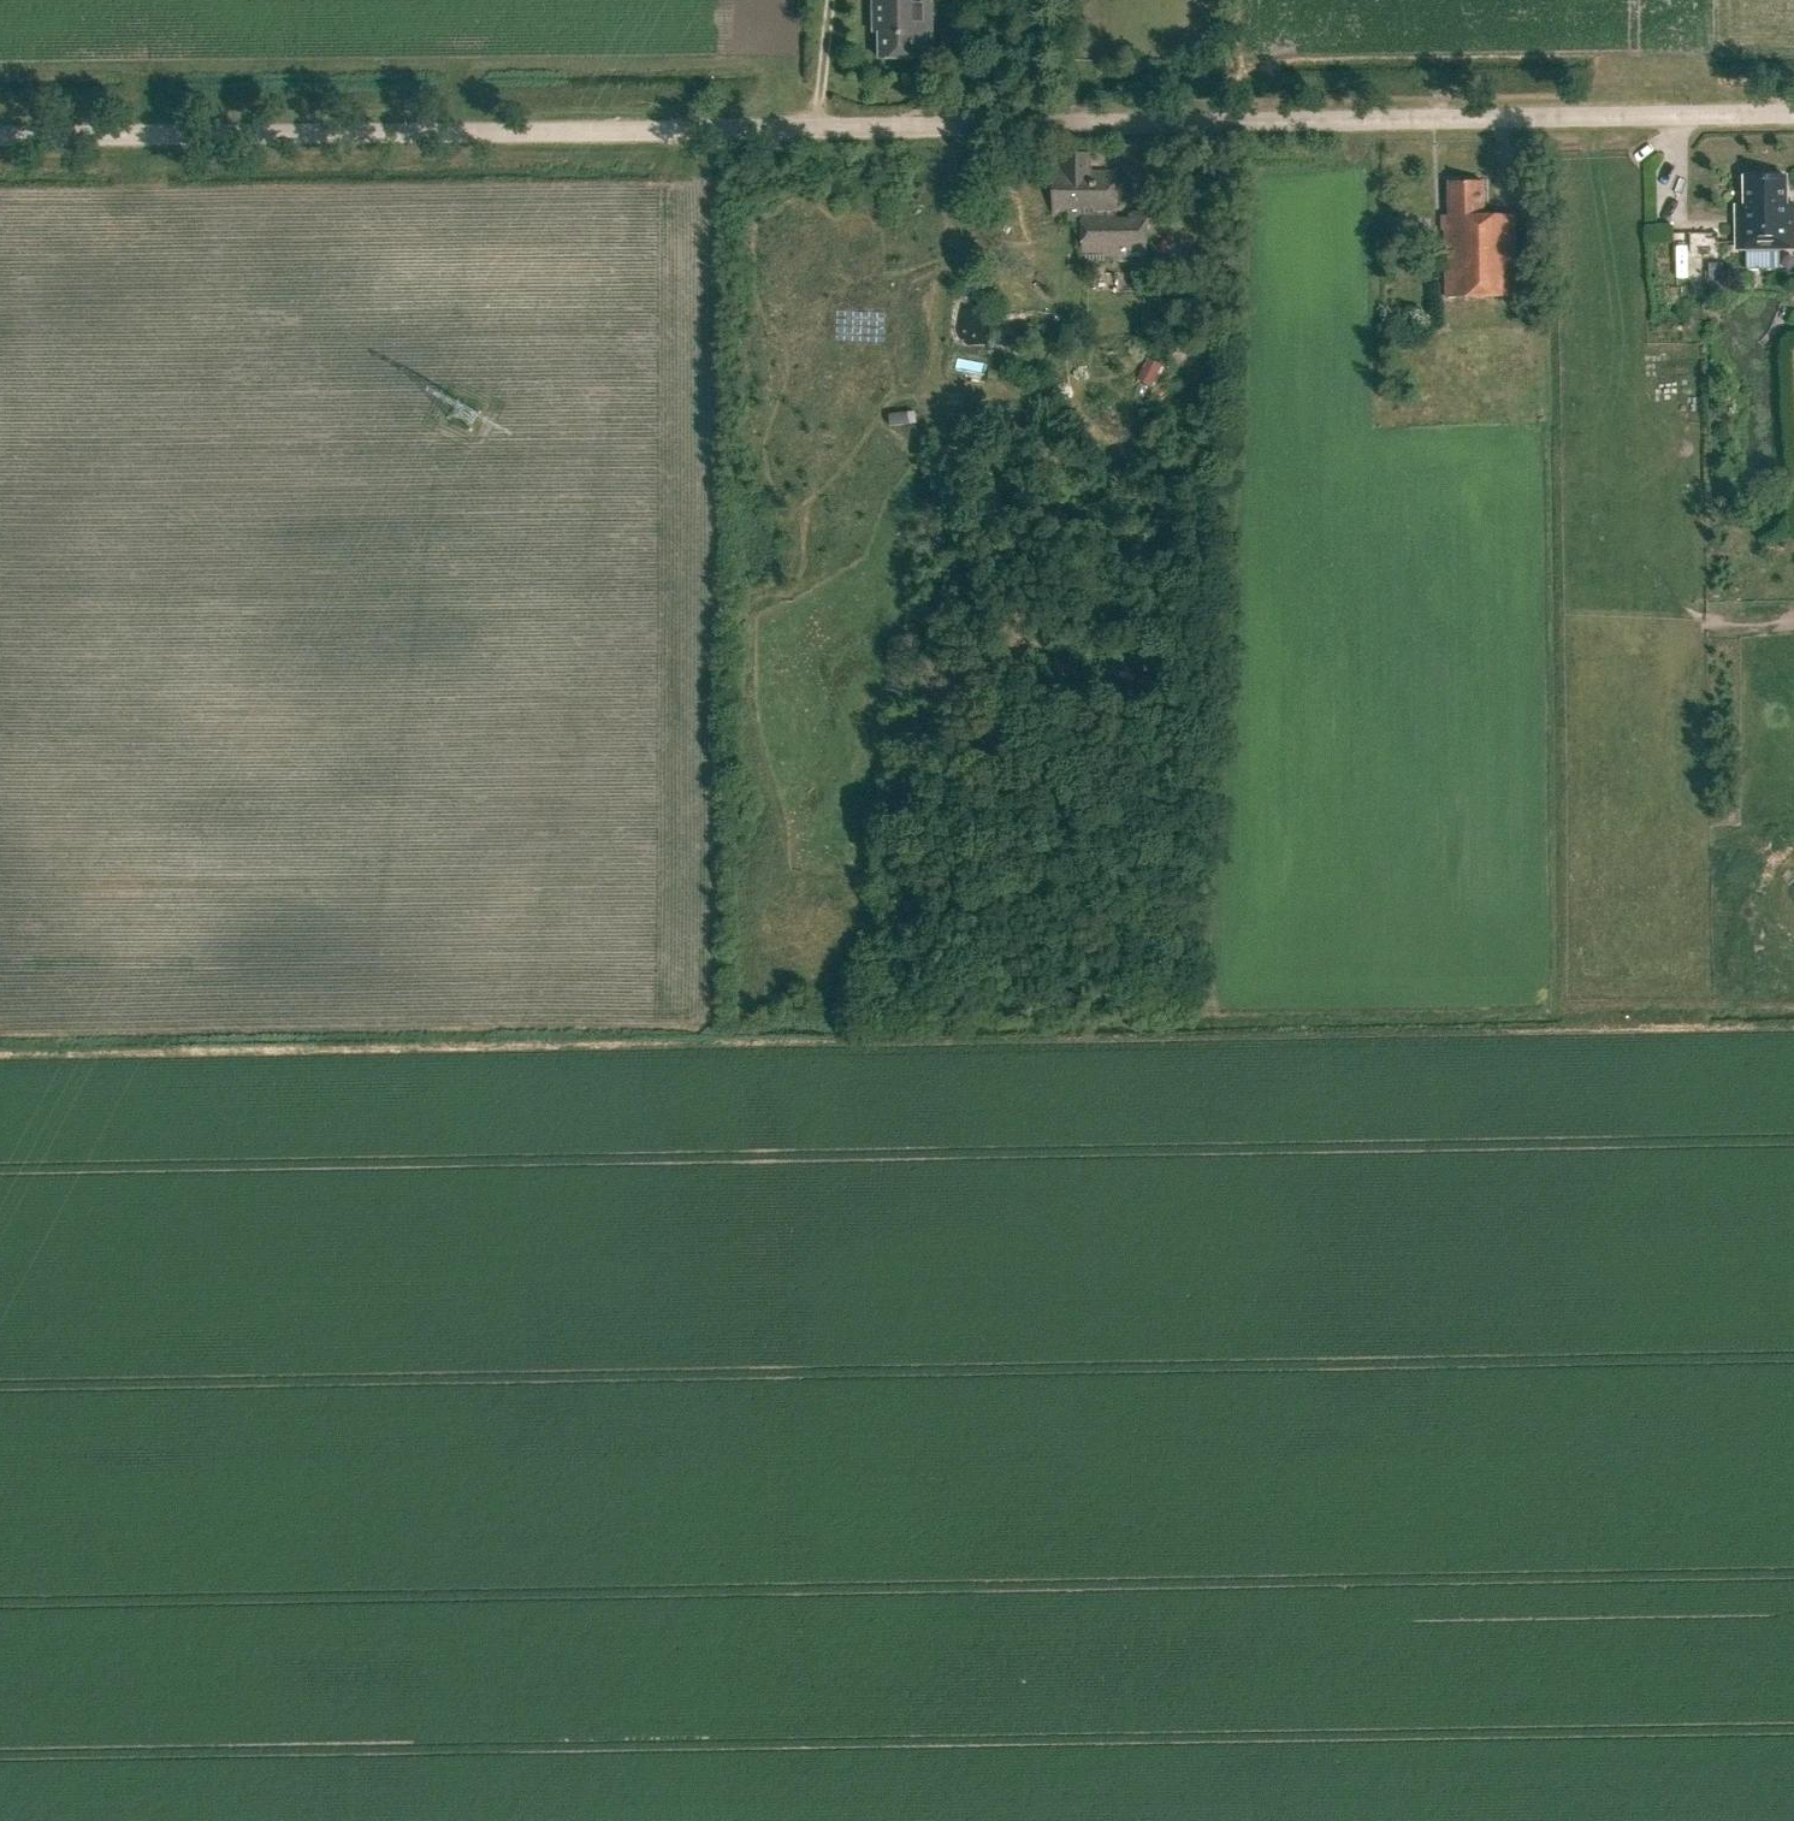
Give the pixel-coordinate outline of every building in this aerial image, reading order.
[(932,0),(874,0),(875,33),(880,33),(881,59),(927,59),(926,32),(933,32),(932,0)] [(1062,154),(1062,172),(1052,172),(1053,217),(1081,216),(1083,263),(1148,261),(1147,212),(1117,214),(1117,171),(1088,171),(1088,158),(1092,158),(1092,154),(1062,154)] [(1738,250),(1793,249),(1793,206),(1786,206),(1786,177),(1745,177),(1746,206),(1737,206),(1738,250)] [(1484,216),(1484,182),(1449,183),(1450,216),(1443,217),(1443,231),(1446,231),(1447,298),(1517,297),(1516,215),(1484,216)] [(1673,256),(1722,254),(1721,224),(1671,225),(1673,256)] [(1709,264),(1710,300),(1723,300),(1723,263),(1709,264)] [(1178,367),(1172,360),(1165,366),(1171,373),(1178,367)] [(913,411),(888,415),(889,424),(914,421),(913,411)]
